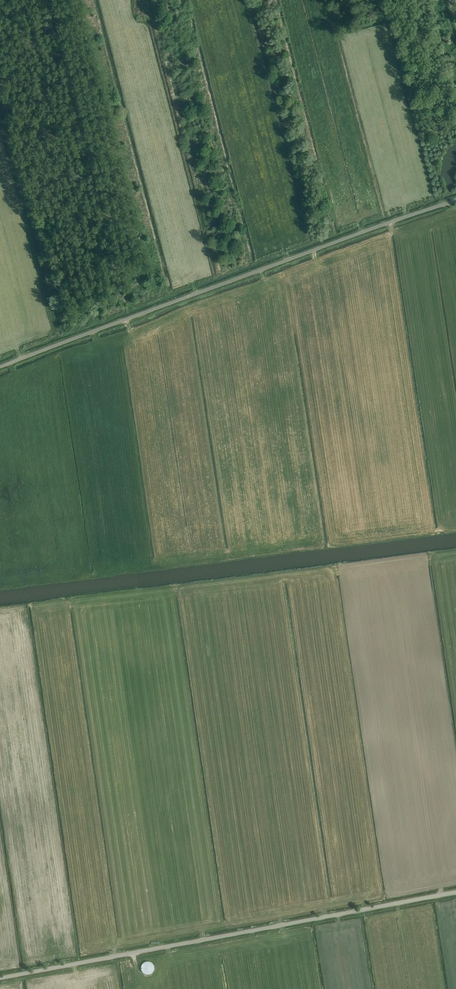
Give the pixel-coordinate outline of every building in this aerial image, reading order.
[(147,961),(145,962),(143,963),(142,964),(141,966),(141,968),(141,970),(143,972),(144,973),(146,974),(148,974),(150,974),(152,972),(153,971),(154,969),(154,967),(154,965),(152,963),(151,962),(149,961),(147,961)]
